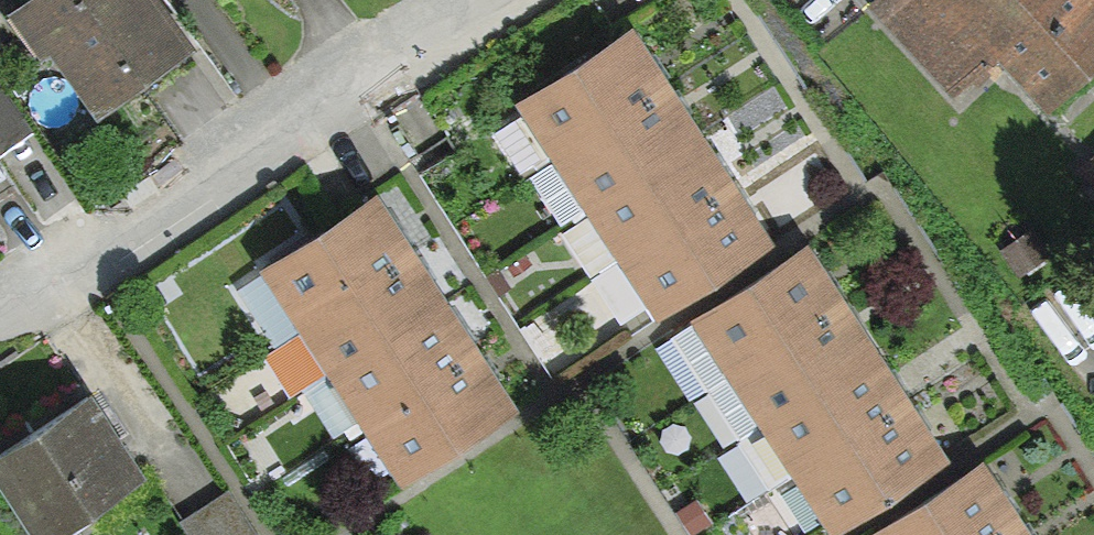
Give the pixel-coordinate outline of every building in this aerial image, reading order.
[(12,15),(50,65),(63,55),(113,121),(206,51),(167,0),(32,0),(12,15)] [(862,2),(944,85),(992,38),(1047,93),(1093,46),(1093,0),(865,0),(862,2)] [(633,320),(746,247),(609,35),(495,108),(633,320)] [(1074,165),(1093,185),(1093,145),(1091,148),(1074,165)] [(381,487),(494,414),(357,201),(243,274),(381,487)] [(805,534),(919,461),(781,248),(668,321),(805,534)] [(58,395),(0,431),(0,524),(7,534),(25,534),(112,481),(58,395)] [(969,467),(863,534),(1013,534),(969,467)]
